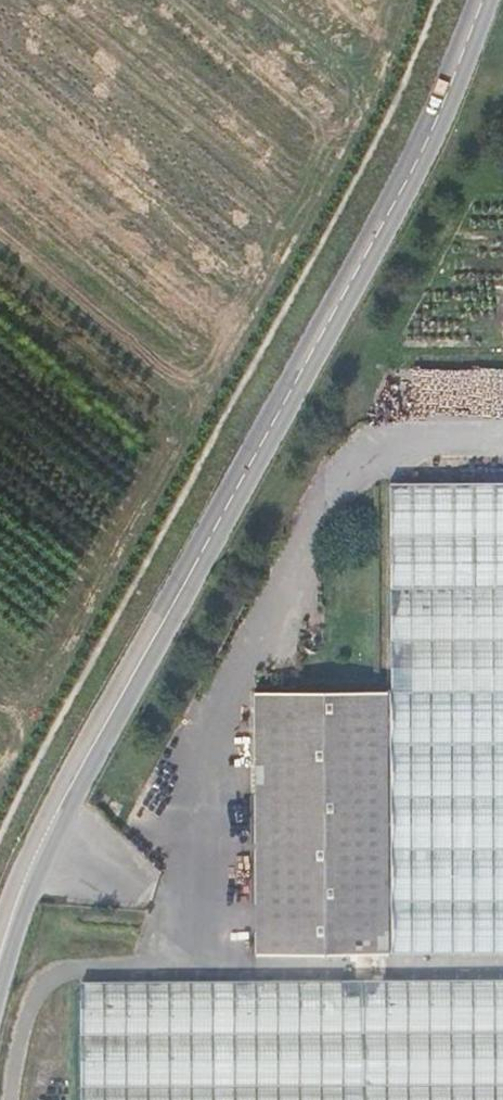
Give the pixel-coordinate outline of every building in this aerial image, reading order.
[(256,952),(502,950),(502,478),(391,479),(393,687),(254,689),(256,952)]
